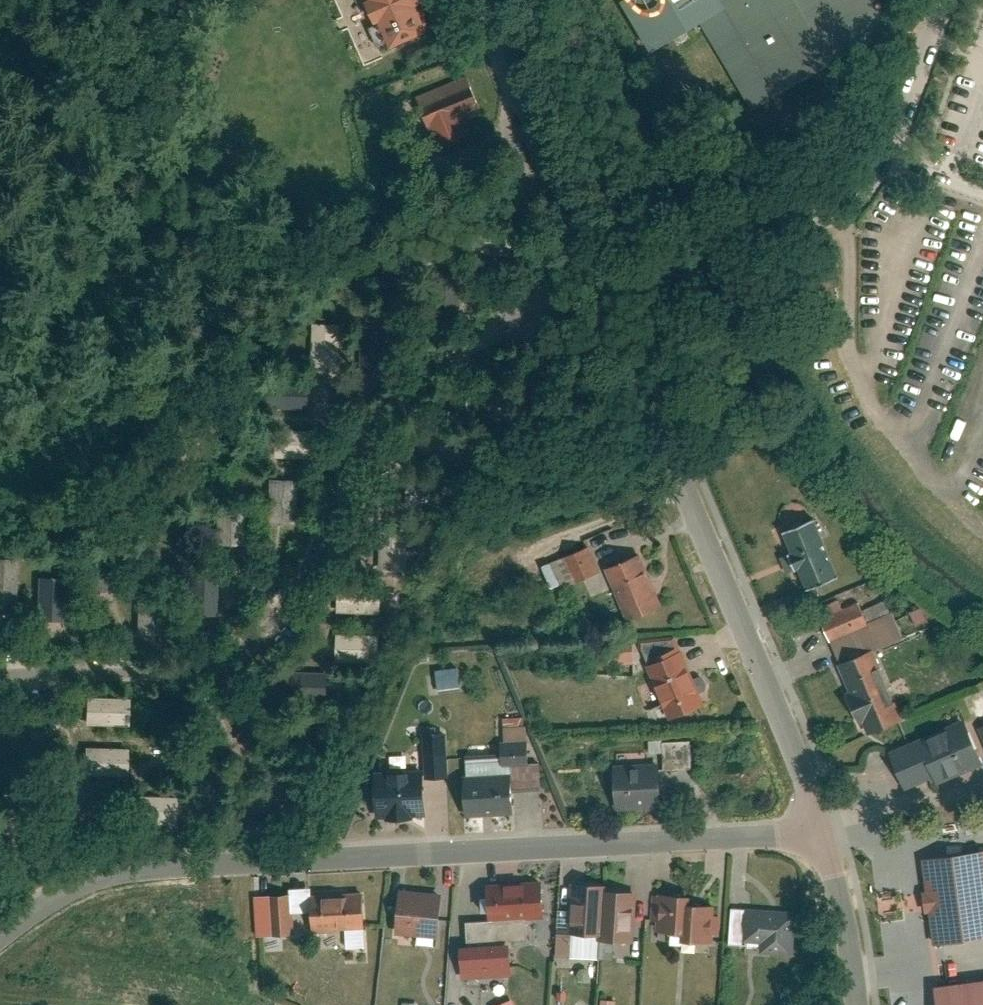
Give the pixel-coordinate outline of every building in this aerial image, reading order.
[(403,45),(443,29),(431,0),(384,0),(403,45)] [(709,15),(769,119),(894,48),(867,0),(620,0),(647,49),(709,15)] [(458,121),(477,114),(463,80),(416,99),(435,147),(464,135),(458,121)] [(345,323),(311,324),(312,373),(346,373),(345,323)] [(388,370),(389,331),(366,330),(364,369),(388,370)] [(267,410),(318,409),(318,381),(267,381),(267,410)] [(319,460),(318,431),(266,433),(267,462),(319,460)] [(266,523),(297,523),(298,480),(267,480),(266,523)] [(215,543),(246,543),(247,495),(216,494),(215,543)] [(843,575),(819,516),(788,529),(796,547),(777,554),(783,569),(801,561),(812,588),(843,575)] [(407,564),(408,528),(382,528),(381,564),(407,564)] [(596,573),(585,547),(550,561),(561,588),(596,573)] [(666,604),(643,551),(606,567),(630,621),(666,604)] [(88,593),(114,593),(115,554),(88,554),(88,593)] [(17,559),(0,559),(0,602),(17,602),(17,559)] [(188,616),(217,616),(218,574),(189,573),(188,616)] [(68,578),(38,577),(36,620),(66,621),(68,578)] [(380,616),(381,588),(337,586),(336,615),(380,616)] [(168,591),(137,591),(137,640),(168,640),(168,591)] [(882,591),(828,617),(848,658),(873,645),(901,632),(882,591)] [(703,700),(677,633),(644,645),(670,713),(703,700)] [(380,662),(379,635),(339,637),(340,664),(380,662)] [(870,733),(906,716),(873,645),(848,658),(837,662),(870,733)] [(609,649),(609,663),(640,663),(640,650),(609,649)] [(458,664),(435,668),(438,688),(462,684),(458,664)] [(330,700),(329,672),(281,673),(281,701),(330,700)] [(130,698),(90,698),(90,720),(130,720),(130,698)] [(177,737),(178,698),(151,698),(150,737),(177,737)] [(266,739),(268,700),(238,699),(236,737),(266,739)] [(523,714),(497,717),(499,737),(525,735),(523,714)] [(964,724),(880,759),(897,799),(981,764),(964,724)] [(538,739),(506,740),(507,753),(538,752),(538,739)] [(126,748),(88,747),(88,774),(126,775),(126,748)] [(666,758),(611,764),(616,806),(671,800),(666,758)] [(514,767),(461,773),(465,815),(518,809),(514,767)] [(423,814),(420,769),(376,772),(379,818),(423,814)] [(178,796),(137,795),(136,821),(177,822),(178,796)] [(922,862),(933,945),(982,938),(982,853),(922,862)] [(539,878),(487,882),(491,920),(542,916),(539,878)] [(605,880),(577,878),(575,911),(557,910),(556,934),(600,936),(600,941),(634,943),(637,889),(605,887),(605,880)] [(360,883),(305,888),(309,931),(364,926),(360,883)] [(444,889),(394,885),(389,933),(439,938),(444,889)] [(715,892),(653,890),(652,933),(714,935),(715,892)] [(296,892),(258,894),(260,936),(298,934),(296,892)] [(796,907),(730,903),(727,950),(793,954),(796,907)] [(517,941),(466,941),(465,977),(516,977),(517,941)] [(935,991),(937,1004),(982,1004),(982,984),(935,991)] [(511,996),(490,1003),(491,1004),(514,1004),(511,996)]
